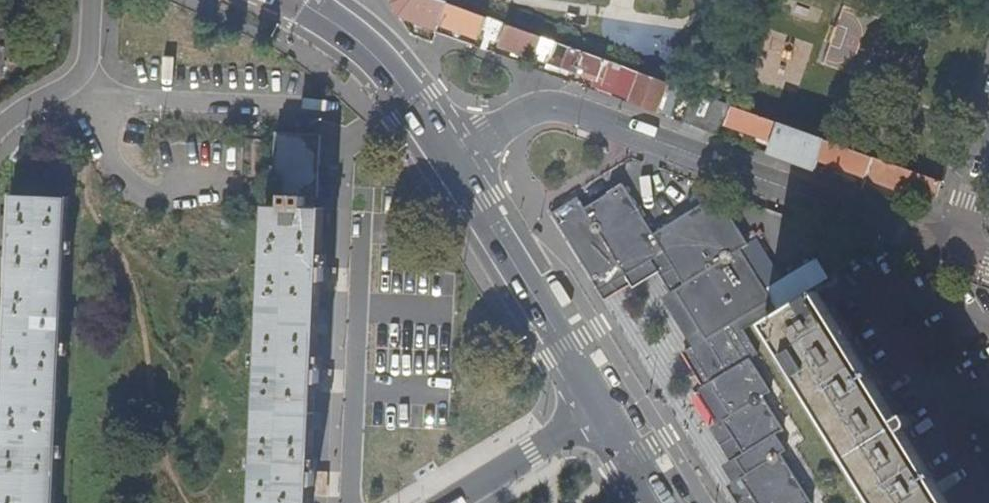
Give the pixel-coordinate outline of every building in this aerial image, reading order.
[(392,3),(400,16),(438,31),(441,24),(449,3),(441,0),(394,0),(392,3)] [(971,10),(974,0),(944,0),(971,10)] [(489,17),(449,3),(441,24),(481,38),(485,28),(487,22),(489,17)] [(535,58),(536,57),(543,37),(508,25),(501,46),(535,58)] [(481,38),(486,40),(490,30),(489,29),(485,28),(481,38)] [(600,80),(607,60),(543,37),(536,57),(600,80)] [(630,103),(640,73),(613,63),(603,89),(615,94),(614,97),(630,103)] [(665,94),(669,83),(640,73),(630,103),(658,113),(660,107),(665,94)] [(683,88),(677,86),(669,83),(665,94),(669,96),(664,109),(660,107),(658,113),(672,118),(683,88)] [(733,106),(696,93),(685,123),(722,137),(726,126),(733,106)] [(669,96),(665,94),(660,107),(664,109),(669,96)] [(780,123),(733,106),(726,126),(759,137),(773,142),(780,123)] [(820,160),(827,141),(793,128),(783,157),(816,170),(820,160)] [(239,204),(267,206),(314,207),(315,197),(318,197),(321,134),(276,132),(276,139),(242,138),(239,204)] [(758,141),(772,147),(773,142),(759,137),(758,141)] [(868,177),(875,158),(827,141),(820,160),(868,177)] [(938,195),(943,182),(875,158),(868,177),(867,179),(929,201),(938,195)] [(674,289),(704,337),(704,338),(726,325),(762,303),(770,298),(771,297),(764,287),(764,286),(740,248),(747,244),(716,193),(651,234),(622,185),(583,208),(577,198),(552,213),(594,280),(595,279),(619,265),(625,275),(664,253),(683,285),(674,289)] [(63,324),(68,197),(12,194),(11,225),(9,225),(8,233),(1,233),(0,236),(1,238),(10,237),(6,325),(5,325),(4,334),(0,334),(0,339),(6,339),(2,427),(0,427),(0,431),(0,442),(1,442),(0,464),(0,502),(55,502),(63,324)] [(322,207),(314,207),(267,206),(254,502),(310,502),(311,485),(314,485),(314,475),(324,476),(325,474),(325,471),(311,470),(315,383),(319,383),(319,375),(329,375),(330,374),(330,372),(328,370),(315,369),(317,321),(319,297),(322,298),(323,287),(333,287),(335,286),(335,283),(333,282),(319,282),(322,207)] [(662,297),(692,345),(704,337),(674,289),(683,285),(664,253),(625,275),(619,265),(595,279),(605,298),(631,282),(634,287),(658,272),(671,292),(662,297)] [(692,345),(689,348),(710,383),(749,358),(758,354),(743,330),(781,306),(784,311),(812,293),(807,286),(818,279),(821,285),(836,276),(824,258),(818,262),(814,256),(764,286),(764,287),(771,297),(770,298),(762,303),(726,325),(704,338),(704,337),(692,345)] [(784,311),(765,324),(806,389),(877,502),(948,502),(944,497),(815,291),(812,293),(784,311)] [(740,480),(745,476),(736,459),(743,455),(722,420),(729,416),(709,384),(710,383),(689,348),(684,351),(704,386),(698,390),(718,423),(712,428),(732,462),(724,467),(732,484),(727,488),(737,502),(754,502),(740,480)] [(780,454),(785,451),(775,434),(782,430),(762,396),(769,391),(749,358),(710,383),(709,384),(729,416),(722,420),(743,455),(736,459),(745,476),(740,480),(754,502),(809,502),(780,454)]
